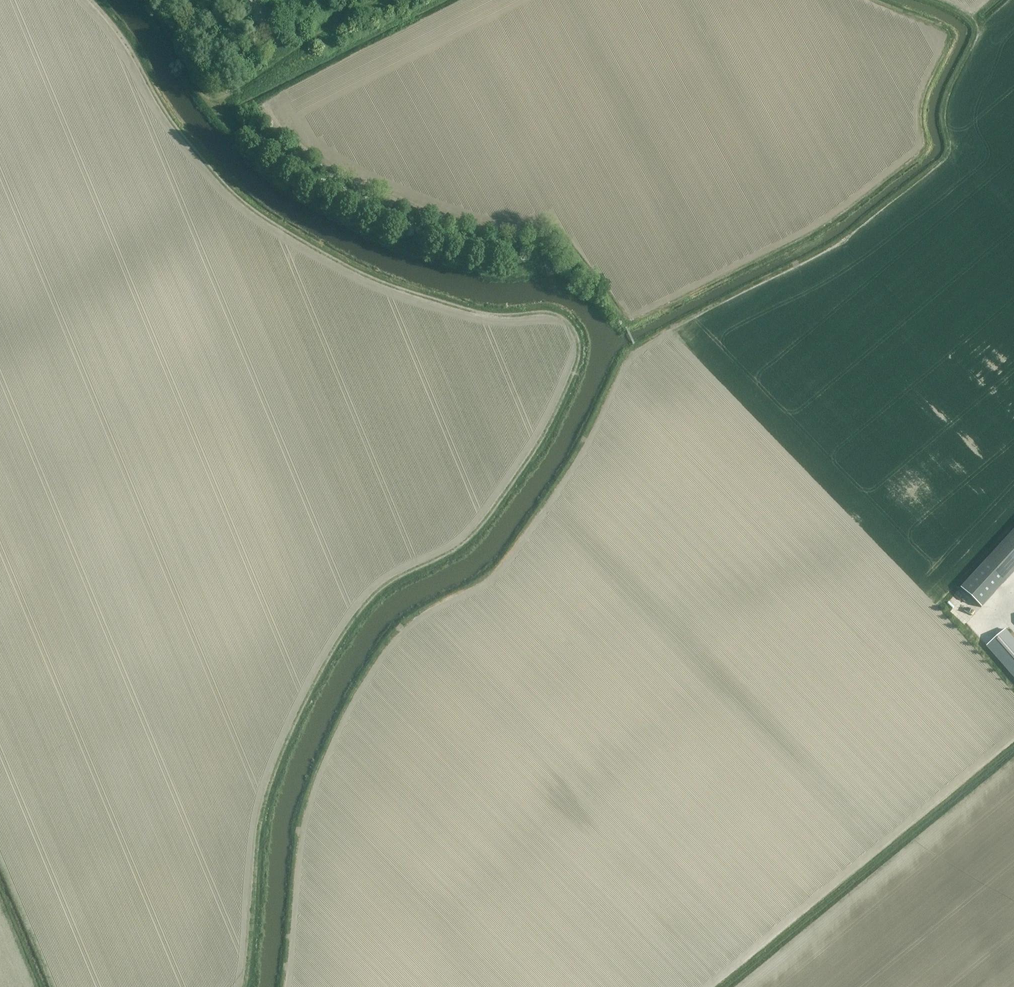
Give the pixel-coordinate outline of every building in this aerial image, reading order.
[(1013,572),(1013,530),(986,561),(961,588),(982,607),(1013,572)] [(1013,678),(1013,638),(1006,628),(986,646),(1013,678)]
